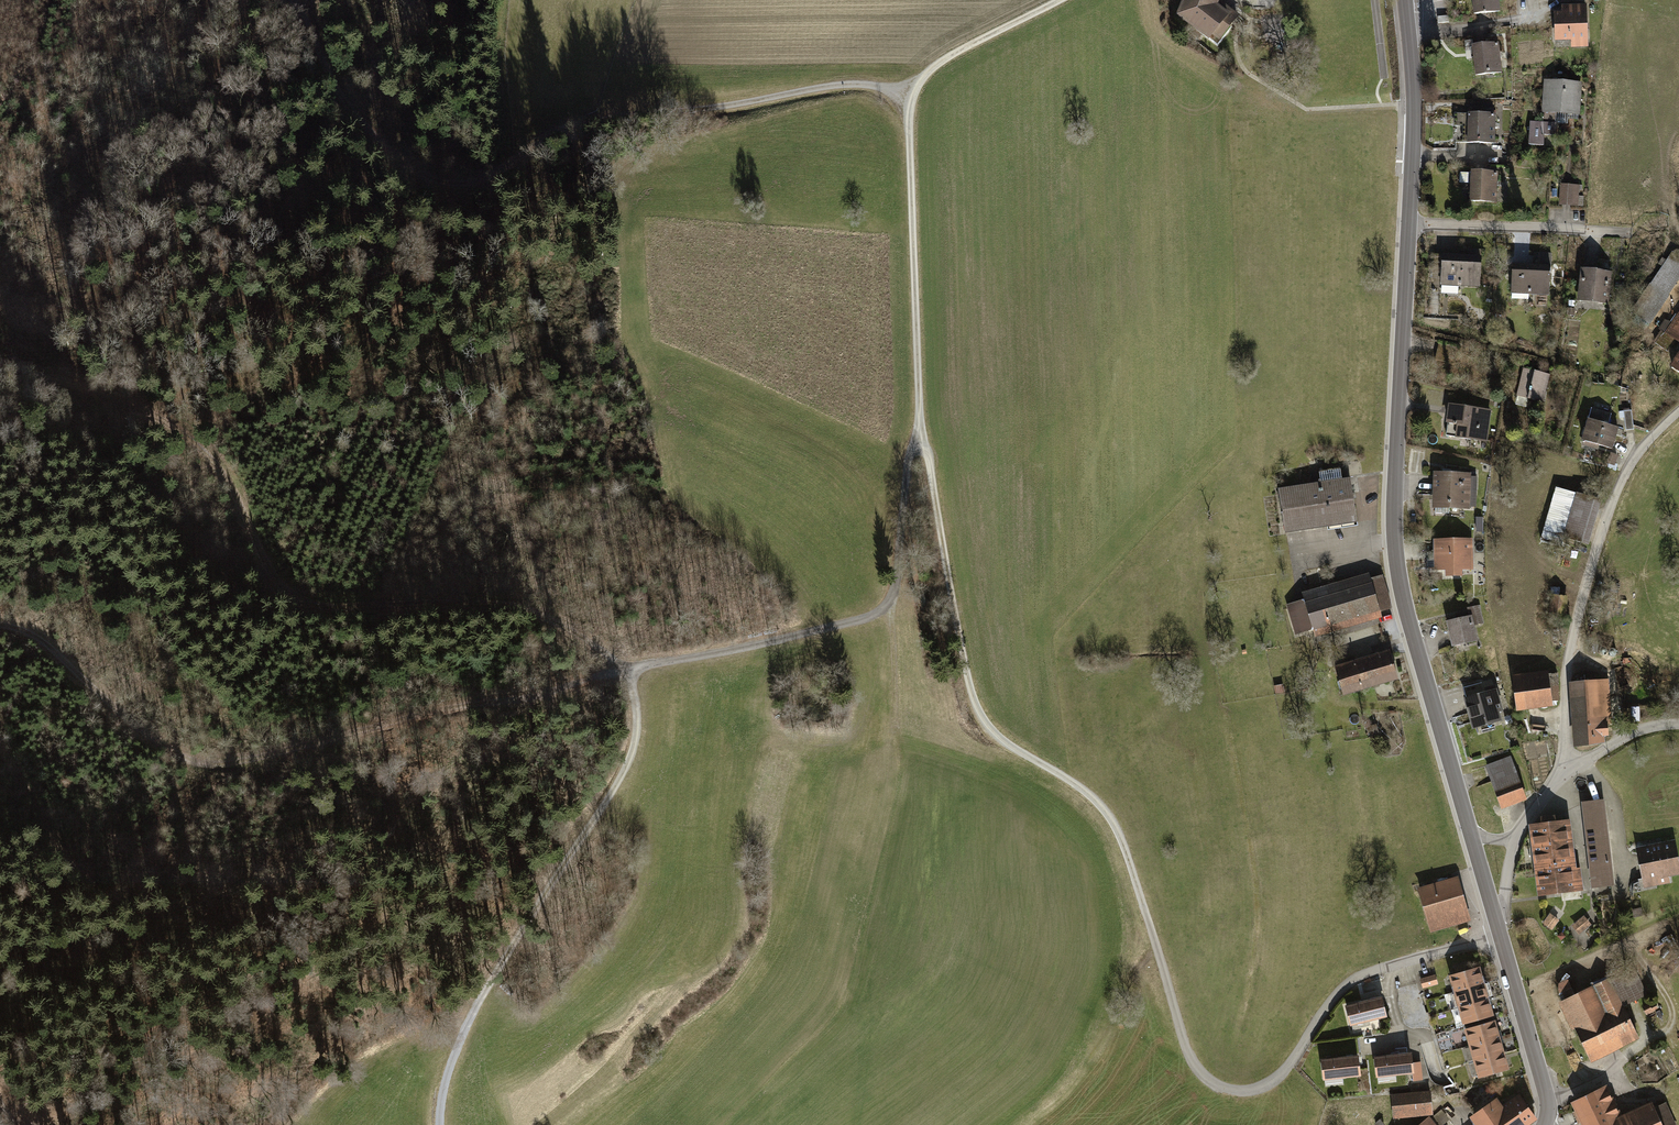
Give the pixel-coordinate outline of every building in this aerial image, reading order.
[(1179,15),(1217,46),(1232,28),(1230,26),(1235,21),(1237,17),(1225,7),(1217,1),(1217,0),(1185,0),(1179,15)] [(1475,14),(1500,11),(1500,10),(1499,11),(1498,0),(1474,0),(1475,14)] [(1585,6),(1563,7),(1563,14),(1556,15),(1557,39),(1572,38),(1573,46),(1586,45),(1585,6)] [(1473,41),(1464,41),(1465,49),(1473,48),(1473,41)] [(1498,44),(1475,47),(1477,57),(1475,58),(1477,75),(1501,72),(1501,71),(1500,72),(1498,45),(1499,45),(1498,44)] [(1580,83),(1545,82),(1544,112),(1556,112),(1556,123),(1567,123),(1567,117),(1569,117),(1570,113),(1578,114),(1580,83)] [(1468,115),(1455,115),(1455,125),(1462,125),(1462,142),(1493,143),(1494,115),(1468,115)] [(1555,124),(1530,123),(1529,145),(1543,145),(1544,134),(1555,135),(1555,124)] [(1497,173),(1472,172),(1472,173),(1460,172),(1460,180),(1462,182),(1472,183),(1472,200),(1495,201),(1497,173)] [(1576,186),(1563,185),(1563,204),(1583,205),(1583,197),(1577,196),(1577,192),(1579,192),(1579,190),(1582,190),(1582,185),(1576,185),(1576,186)] [(1534,265),(1512,264),(1511,289),(1512,289),(1512,298),(1528,299),(1529,292),(1549,293),(1551,254),(1535,253),(1534,265)] [(1468,257),(1443,256),(1442,280),(1441,290),(1458,291),(1459,283),(1479,284),(1480,258),(1468,257)] [(1610,273),(1584,270),(1580,298),(1606,301),(1607,292),(1610,273)] [(1673,325),(1665,320),(1660,327),(1667,332),(1666,334),(1663,332),(1655,343),(1669,352),(1677,340),(1678,342),(1678,315),(1673,325)] [(1550,374),(1524,368),(1517,396),(1543,402),(1550,374)] [(1490,411),(1450,405),(1446,435),(1485,441),(1490,411)] [(1611,414),(1592,409),(1583,440),(1612,448),(1618,428),(1608,425),(1611,414)] [(1624,411),(1626,430),(1634,429),(1632,410),(1624,411)] [(1617,456),(1611,454),(1609,462),(1614,464),(1617,456)] [(1321,483),(1279,489),(1286,531),(1327,525),(1327,526),(1356,521),(1349,479),(1342,480),(1340,469),(1319,472),(1321,483)] [(1469,474),(1436,473),(1434,503),(1435,503),(1435,513),(1449,513),(1449,507),(1464,507),(1464,506),(1473,507),(1475,489),(1476,477),(1469,477),(1469,474)] [(1595,499),(1577,494),(1565,537),(1582,542),(1595,499)] [(1470,541),(1436,542),(1436,551),(1434,551),(1434,558),(1436,558),(1437,568),(1447,568),(1447,574),(1461,574),(1461,567),(1471,567),(1470,541)] [(1378,577),(1306,599),(1307,602),(1292,606),(1300,631),(1314,627),(1315,630),(1388,609),(1378,577)] [(1471,617),(1448,622),(1453,645),(1476,640),(1472,625),(1482,623),(1478,607),(1469,609),(1471,617)] [(1355,663),(1336,669),(1343,693),(1397,677),(1390,652),(1355,663)] [(1555,674),(1514,679),(1517,707),(1552,703),(1552,700),(1558,700),(1555,674)] [(1609,682),(1572,684),(1577,745),(1593,744),(1601,742),(1601,735),(1607,734),(1606,723),(1604,723),(1603,707),(1610,706),(1609,682)] [(1488,693),(1466,700),(1474,727),(1500,719),(1497,711),(1501,710),(1494,686),(1487,688),(1488,693)] [(1375,725),(1367,727),(1369,735),(1377,733),(1375,725)] [(1509,758),(1488,766),(1502,804),(1523,796),(1509,758)] [(1606,801),(1583,803),(1593,886),(1615,884),(1606,801)] [(1542,825),(1533,826),(1536,849),(1540,879),(1541,892),(1582,888),(1580,871),(1571,872),(1571,864),(1574,864),(1569,821),(1555,823),(1554,816),(1541,818),(1542,825)] [(1673,843),(1639,850),(1646,886),(1670,881),(1668,874),(1678,872),(1673,843)] [(1457,879),(1421,889),(1432,929),(1468,919),(1457,879)] [(1641,908),(1633,910),(1634,916),(1642,915),(1641,908)] [(1551,915),(1544,923),(1551,928),(1558,920),(1551,915)] [(1583,918),(1574,925),(1580,932),(1588,925),(1583,918)] [(1478,968),(1451,976),(1464,1022),(1492,1014),(1490,1007),(1485,991),(1481,976),(1478,968)] [(1633,969),(1610,980),(1623,1005),(1645,994),(1633,969)] [(1435,976),(1421,980),(1423,987),(1437,983),(1435,976)] [(1575,996),(1563,1002),(1590,1058),(1637,1035),(1623,1005),(1610,980),(1575,996)] [(1558,990),(1563,1002),(1575,996),(1568,981),(1558,986),(1558,990)] [(1381,998),(1347,1007),(1351,1024),(1386,1015),(1381,998)] [(1643,1007),(1646,1013),(1659,1006),(1656,1001),(1643,1007)] [(1494,1022),(1466,1030),(1480,1076),(1496,1072),(1501,1070),(1507,1068),(1505,1060),(1501,1046),(1496,1030),(1494,1022)] [(1411,1054),(1375,1058),(1377,1076),(1412,1072),(1413,1080),(1422,1079),(1420,1062),(1412,1063),(1411,1054)] [(1358,1057),(1322,1060),(1324,1078),(1360,1074),(1358,1057)] [(1575,1102),(1586,1124),(1619,1124),(1615,1117),(1618,1116),(1605,1088),(1575,1102)] [(1430,1093),(1392,1096),(1394,1115),(1432,1112),(1430,1093)] [(1477,1116),(1483,1124),(1482,1124),(1524,1124),(1535,1117),(1519,1095),(1516,1097),(1518,1099),(1510,1105),(1503,1110),(1497,1102),(1477,1116)] [(1428,1122),(1431,1124),(1439,1124),(1447,1118),(1442,1111),(1428,1122)]
